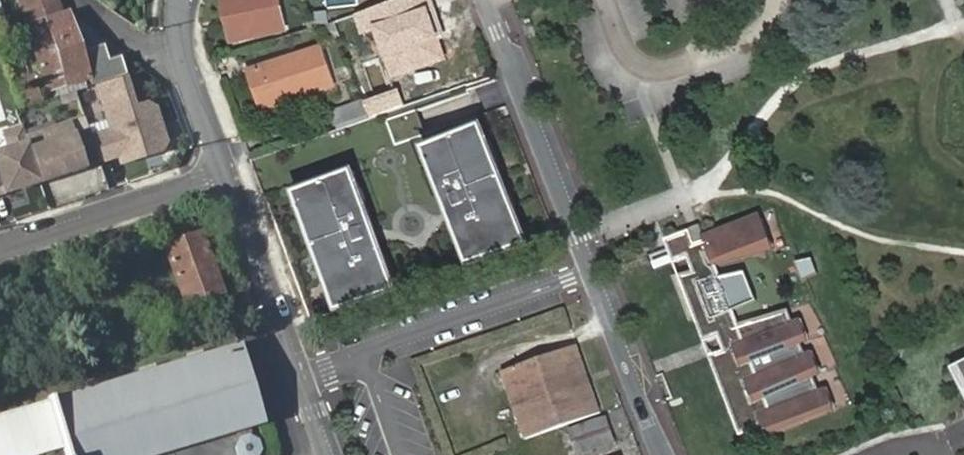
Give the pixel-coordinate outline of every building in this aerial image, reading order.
[(49,91),(89,77),(81,52),(67,15),(60,17),(55,1),(47,3),(45,0),(16,0),(49,91)] [(232,44),(252,40),(252,37),(280,32),(274,0),(224,0),(232,44)] [(355,16),(362,36),(376,31),(392,79),(452,59),(432,0),(402,0),(389,4),(355,16)] [(99,159),(99,162),(127,153),(130,160),(162,149),(166,142),(154,107),(148,104),(133,108),(123,77),(127,76),(121,57),(109,61),(103,45),(81,52),(89,77),(92,85),(96,84),(113,133),(91,141),(88,133),(76,137),(69,119),(26,134),(23,126),(4,132),(10,150),(0,153),(0,193),(99,159)] [(246,73),(259,109),(336,84),(323,49),(246,73)] [(38,85),(19,91),(24,106),(43,101),(38,85)] [(334,107),(336,125),(368,120),(365,102),(334,107)] [(387,120),(396,146),(426,135),(417,109),(387,120)] [(478,123),(420,145),(466,265),(523,243),(478,123)] [(345,169),(288,191),(334,311),(391,289),(345,169)] [(688,231),(664,240),(673,263),(687,258),(692,271),(671,276),(688,322),(694,319),(739,435),(763,426),(762,425),(772,421),(777,433),(828,413),(788,309),(736,324),(731,311),(756,300),(745,272),(719,278),(714,266),(766,253),(752,215),(701,235),(703,241),(694,245),(688,231)] [(199,235),(194,237),(199,250),(204,248),(199,235)] [(194,237),(165,247),(185,306),(221,293),(212,269),(206,271),(204,266),(210,264),(204,248),(199,250),(194,237)] [(810,258),(793,262),(800,281),(817,274),(810,258)] [(242,372),(234,347),(240,345),(238,341),(227,345),(228,347),(202,355),(200,349),(187,353),(188,359),(155,369),(153,364),(141,367),(143,373),(109,383),(107,378),(88,383),(89,388),(55,400),(52,394),(48,396),(49,402),(0,417),(0,454),(37,454),(63,447),(65,454),(148,454),(239,428),(242,438),(238,444),(241,454),(258,454),(262,449),(258,437),(249,435),(247,425),(255,423),(256,425),(264,423),(262,418),(256,419),(249,395),(243,397),(236,374),(242,372)] [(501,370),(524,439),(566,425),(598,414),(575,346),(501,370)] [(249,395),(242,372),(236,374),(243,397),(249,395)] [(607,417),(568,430),(577,454),(615,441),(607,417)]
